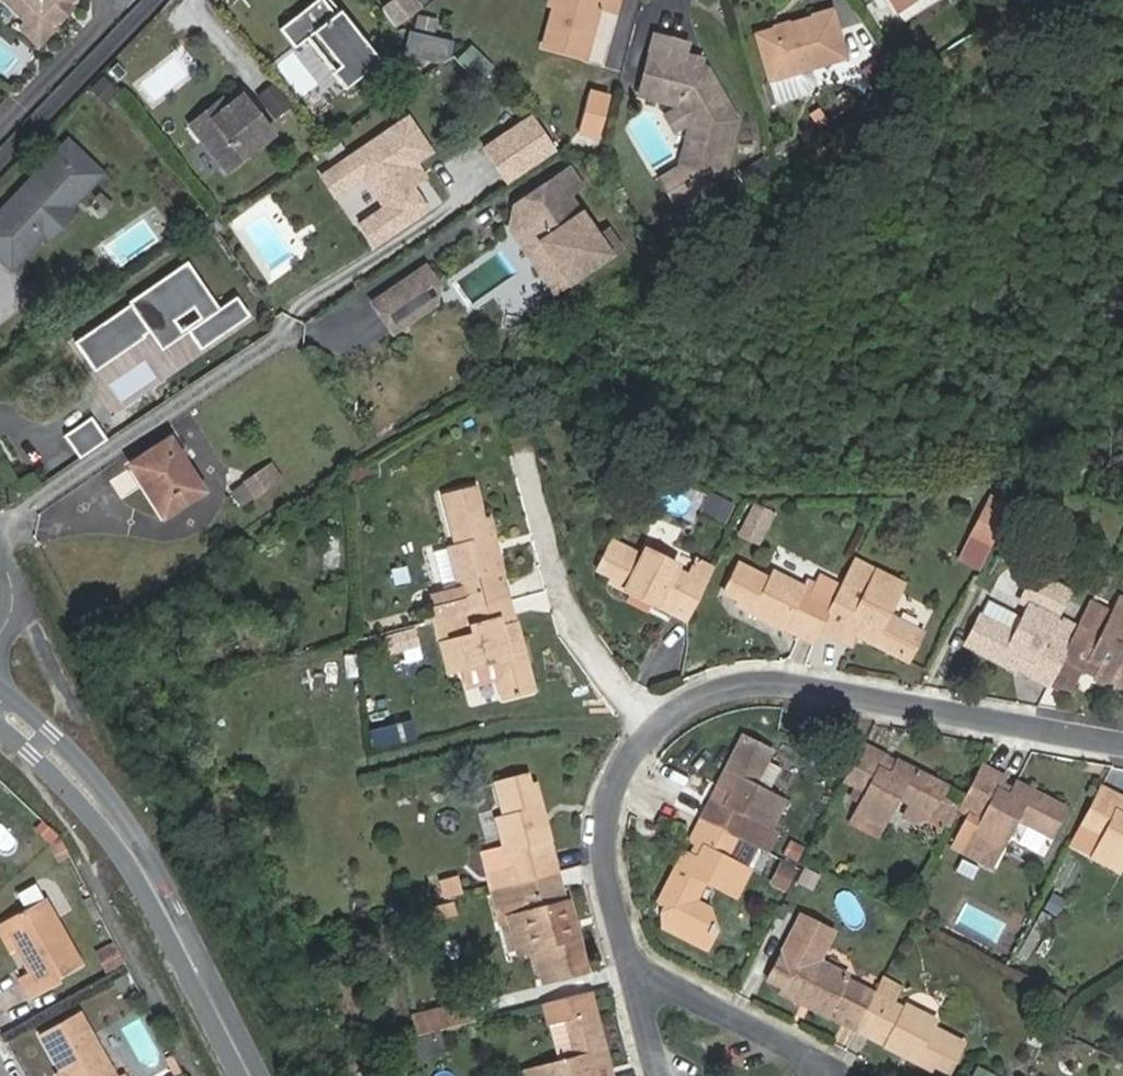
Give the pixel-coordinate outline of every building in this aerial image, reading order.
[(26,23),(28,26),(46,26),(49,23),(54,17),(65,6),(71,0),(2,0),(26,23)] [(379,62),(340,11),(334,15),(323,0),(316,0),(280,29),(293,46),(312,32),(338,65),(330,71),(344,90),(379,62)] [(384,9),(400,27),(427,4),(423,0),(394,0),(384,9)] [(553,2),(541,44),(584,55),(598,6),(613,10),(616,0),(554,0),(553,2)] [(894,15),(916,0),(884,0),(894,15)] [(65,6),(54,17),(59,22),(70,11),(65,6)] [(752,39),(765,84),(840,61),(828,18),(752,39)] [(26,23),(20,30),(37,46),(54,29),(49,23),(46,26),(28,26),(26,23)] [(449,62),(455,42),(411,30),(405,49),(449,62)] [(12,82),(38,56),(12,31),(4,40),(0,37),(0,70),(12,82)] [(686,129),(676,167),(716,178),(730,124),(702,75),(695,72),(684,69),(677,68),(682,49),(651,40),(635,98),(675,109),(686,129)] [(470,45),(461,62),(480,72),(489,55),(470,45)] [(686,62),(684,69),(695,72),(697,65),(686,62)] [(114,103),(123,86),(102,74),(93,92),(114,103)] [(203,139),(229,171),(275,133),(244,93),(229,105),(213,118),(220,126),(203,139)] [(224,98),(191,124),(203,139),(220,126),(213,118),(229,105),(224,98)] [(675,109),(660,117),(672,138),(686,129),(675,109)] [(384,209),(360,226),(374,246),(427,211),(411,188),(417,184),(407,169),(431,153),(407,119),(326,175),(339,194),(363,178),(384,209)] [(0,209),(0,256),(10,266),(41,235),(52,235),(70,215),(70,204),(102,172),(68,139),(22,186),(22,193),(19,198),(11,198),(0,209)] [(596,239),(567,196),(577,188),(566,171),(515,207),(510,229),(513,234),(537,238),(567,284),(618,249),(607,232),(596,239)] [(326,175),(321,178),(334,197),(339,194),(326,175)] [(101,189),(88,207),(104,218),(116,200),(101,189)] [(513,234),(554,293),(567,284),(537,238),(513,234)] [(186,266),(74,342),(94,371),(144,338),(143,336),(148,333),(155,328),(156,330),(197,302),(207,317),(187,331),(188,332),(201,350),(249,316),(236,298),(217,311),(186,266)] [(424,268),(372,303),(392,332),(434,304),(437,287),(424,268)] [(187,331),(207,317),(197,302),(156,330),(155,328),(148,333),(161,351),(188,332),(187,331)] [(90,417),(63,435),(79,458),(106,440),(90,417)] [(128,465),(161,516),(201,490),(168,440),(128,465)] [(280,477),(271,464),(264,468),(273,482),(280,477)] [(264,468),(244,482),(252,495),(273,482),(264,468)] [(508,604),(486,521),(482,522),(474,492),(444,500),(456,548),(449,551),(458,586),(463,585),(471,614),(508,604)] [(1005,513),(1011,500),(994,492),(986,505),(1005,513)] [(739,534),(761,546),(779,511),(757,499),(739,534)] [(972,533),(990,542),(1005,513),(986,505),(972,533)] [(959,558),(978,567),(990,542),(972,533),(959,558)] [(681,623),(709,569),(694,561),(686,578),(672,571),(674,566),(644,551),(640,559),(609,544),(596,573),(610,580),(608,586),(681,623)] [(853,561),(830,609),(823,622),(847,633),(853,619),(864,625),(857,639),(906,663),(920,635),(886,617),(902,586),(853,561)] [(734,606),(812,645),(823,622),(830,609),(800,594),(803,589),(772,574),(768,582),(735,567),(722,594),(736,601),(734,606)] [(1058,664),(1077,626),(1061,618),(1060,622),(1055,619),(1069,591),(1032,572),(1020,594),(1027,597),(1024,604),(1027,606),(1020,619),(985,603),(963,647),(1047,688),(1048,686),(1058,664)] [(1017,601),(1024,604),(1027,597),(1020,594),(1017,601)] [(1077,626),(1058,664),(1080,675),(1082,675),(1093,681),(1122,695),(1122,661),(1121,660),(1122,657),(1122,604),(1118,601),(1100,638),(1077,626)] [(471,614),(431,625),(445,680),(492,668),(501,705),(532,697),(516,640),(505,643),(502,633),(514,630),(508,604),(471,614)] [(853,619),(847,633),(857,639),(864,625),(853,619)] [(395,655),(423,647),(417,625),(389,633),(395,655)] [(516,640),(514,630),(502,633),(505,643),(516,640)] [(1048,686),(1069,697),(1080,675),(1058,664),(1048,686)] [(710,801),(699,822),(735,841),(748,847),(757,849),(768,829),(782,804),(752,789),(769,754),(741,740),(716,788),(730,796),(723,807),(710,801)] [(861,747),(849,769),(842,784),(863,796),(853,816),(880,830),(894,800),(930,818),(944,789),(895,764),(887,779),(876,772),(883,758),(861,747)] [(895,764),(883,758),(876,772),(887,779),(895,764)] [(981,768),(965,799),(962,805),(984,816),(964,855),(991,870),(1016,821),(1050,838),(1064,810),(1016,785),(1007,800),(996,793),(1003,779),(981,768)] [(1016,785),(1003,779),(996,793),(1007,800),(1016,785)] [(525,783),(495,791),(503,824),(493,827),(502,861),(508,859),(511,870),(490,875),(485,876),(490,892),(556,875),(535,796),(528,797),(525,783)] [(716,788),(710,801),(723,807),(730,796),(716,788)] [(1084,820),(1081,826),(1101,837),(1090,859),(1117,873),(1122,862),(1122,819),(1113,814),(1120,800),(1099,790),(1084,820)] [(1120,800),(1113,814),(1122,819),(1122,802),(1120,800)] [(685,920),(675,937),(699,950),(704,938),(709,940),(714,932),(707,913),(691,906),(703,885),(731,899),(746,871),(725,860),(735,841),(699,822),(687,845),(701,852),(696,863),(682,856),(657,906),(663,909),(685,920)] [(748,847),(735,841),(725,860),(746,871),(756,852),(748,847)] [(701,852),(687,845),(682,856),(696,863),(701,852)] [(508,859),(502,861),(488,864),(490,875),(511,870),(508,859)] [(778,861),(772,885),(792,890),(798,866),(778,861)] [(463,875),(441,876),(442,896),(464,895),(463,875)] [(556,875),(490,892),(499,928),(505,927),(518,923),(528,959),(537,957),(544,988),(575,980),(570,965),(579,962),(556,875)] [(4,925),(17,950),(31,974),(22,980),(33,1001),(61,985),(58,981),(83,966),(48,900),(4,925)] [(664,931),(675,937),(685,920),(663,909),(659,917),(664,931)] [(778,988),(776,992),(855,1034),(873,998),(843,982),(844,979),(815,963),(828,939),(798,922),(767,982),(778,988)] [(518,923),(505,927),(515,962),(528,959),(518,923)] [(17,950),(4,925),(0,928),(0,935),(11,953),(17,950)] [(704,938),(699,950),(703,952),(709,940),(704,938)] [(117,940),(97,948),(107,969),(126,961),(117,940)] [(541,1007),(548,1034),(563,1029),(572,1065),(531,1075),(601,1075),(608,1074),(587,995),(541,1007)] [(873,998),(855,1034),(932,1074),(935,1068),(948,1075),(962,1048),(933,1033),(936,1026),(905,1010),(903,1013),(873,998)] [(465,1011),(414,1025),(417,1038),(469,1026),(465,1011)] [(61,1074),(62,1075),(117,1075),(83,1016),(41,1039),(61,1074)]
